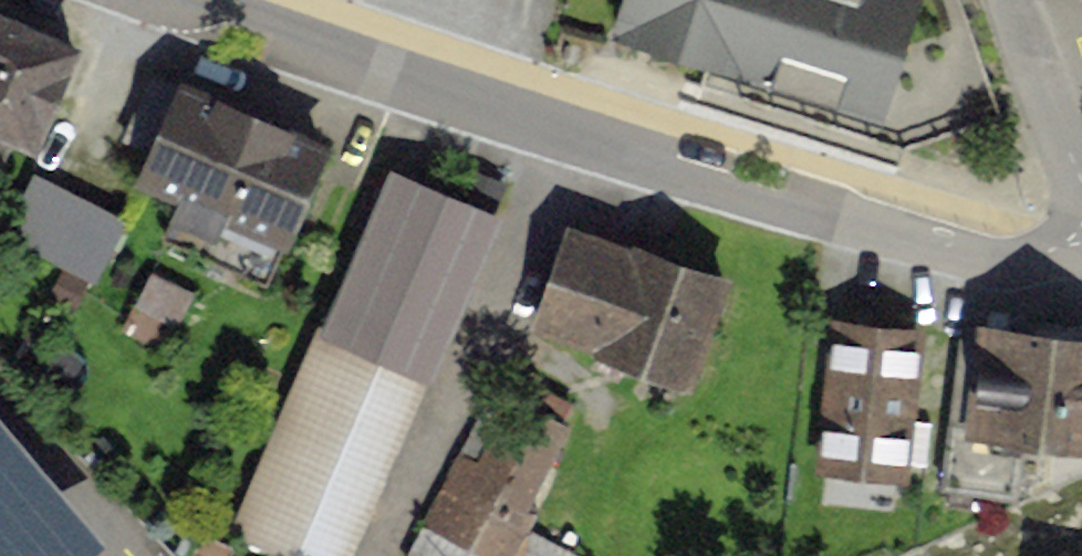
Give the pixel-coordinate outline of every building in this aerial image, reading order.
[(608,27),(888,109),(920,0),(616,0),(608,27)] [(0,18),(0,139),(24,150),(71,50),(0,18)] [(322,156),(161,86),(120,178),(281,249),(322,156)] [(105,267),(140,204),(50,155),(16,217),(105,267)] [(496,217),(382,169),(223,549),(240,555),(354,555),(496,217)] [(728,278),(562,219),(524,324),(690,384),(728,278)] [(181,333),(205,278),(161,259),(137,314),(181,333)] [(1010,499),(1022,428),(1081,438),(1081,325),(980,309),(973,350),(954,347),(931,486),(1010,499)] [(905,468),(920,321),(833,313),(818,459),(905,468)] [(487,401),(412,555),(509,555),(565,439),(487,401)]
